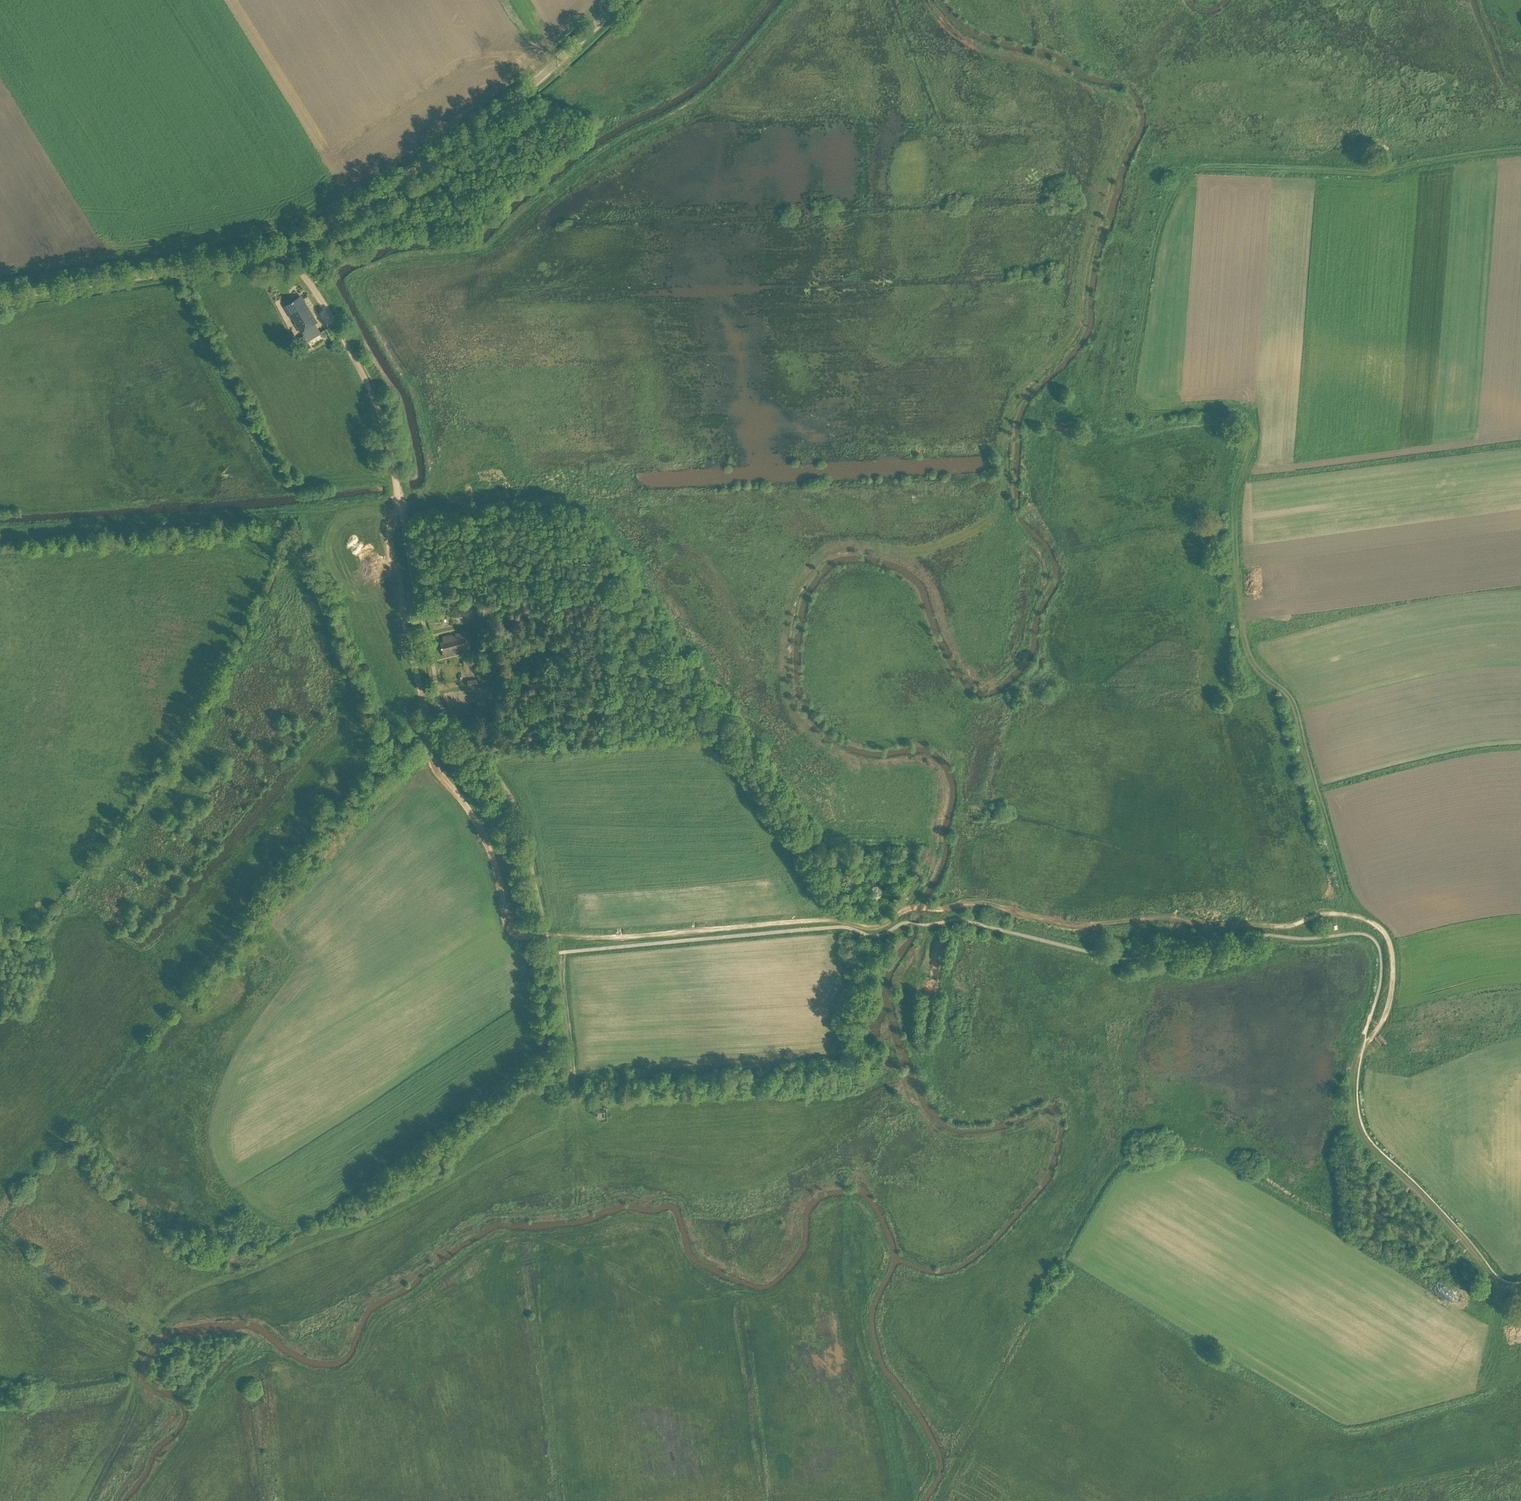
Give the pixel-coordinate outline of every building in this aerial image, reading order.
[(301,331),(317,321),(302,297),(298,299),(297,297),(284,305),(301,331)] [(298,338),(305,350),(311,346),(304,335),(298,338)] [(457,651),(470,648),(466,631),(442,637),(443,642),(440,643),(443,657),(457,653),(457,651)] [(468,687),(478,686),(477,679),(467,680),(468,687)]
